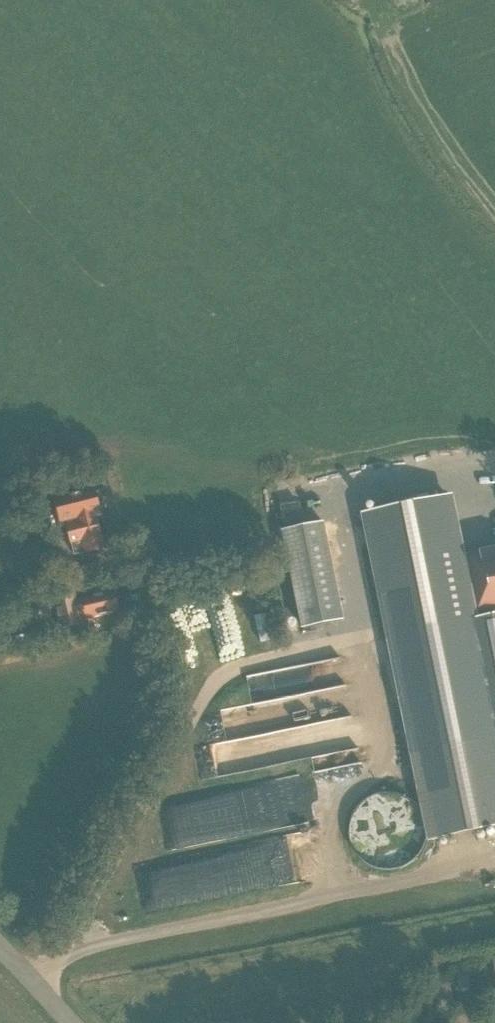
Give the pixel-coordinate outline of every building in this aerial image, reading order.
[(102,514),(95,487),(54,498),(62,527),(66,526),(71,545),(80,542),(84,555),(106,549),(98,518),(97,518),(96,515),(102,514)] [(430,838),(494,825),(494,549),(462,556),(452,502),(368,518),(430,838)] [(324,521),(281,530),(301,628),(344,619),(324,521)] [(76,592),(50,597),(56,627),(82,621),(82,619),(87,618),(89,628),(113,623),(110,613),(119,611),(115,591),(78,598),(76,592)] [(52,617),(49,603),(26,608),(29,622),(52,617)] [(323,714),(342,716),(344,699),(325,697),(323,714)] [(347,722),(326,728),(334,754),(355,747),(347,722)] [(164,876),(165,897),(175,896),(174,876),(164,876)]
